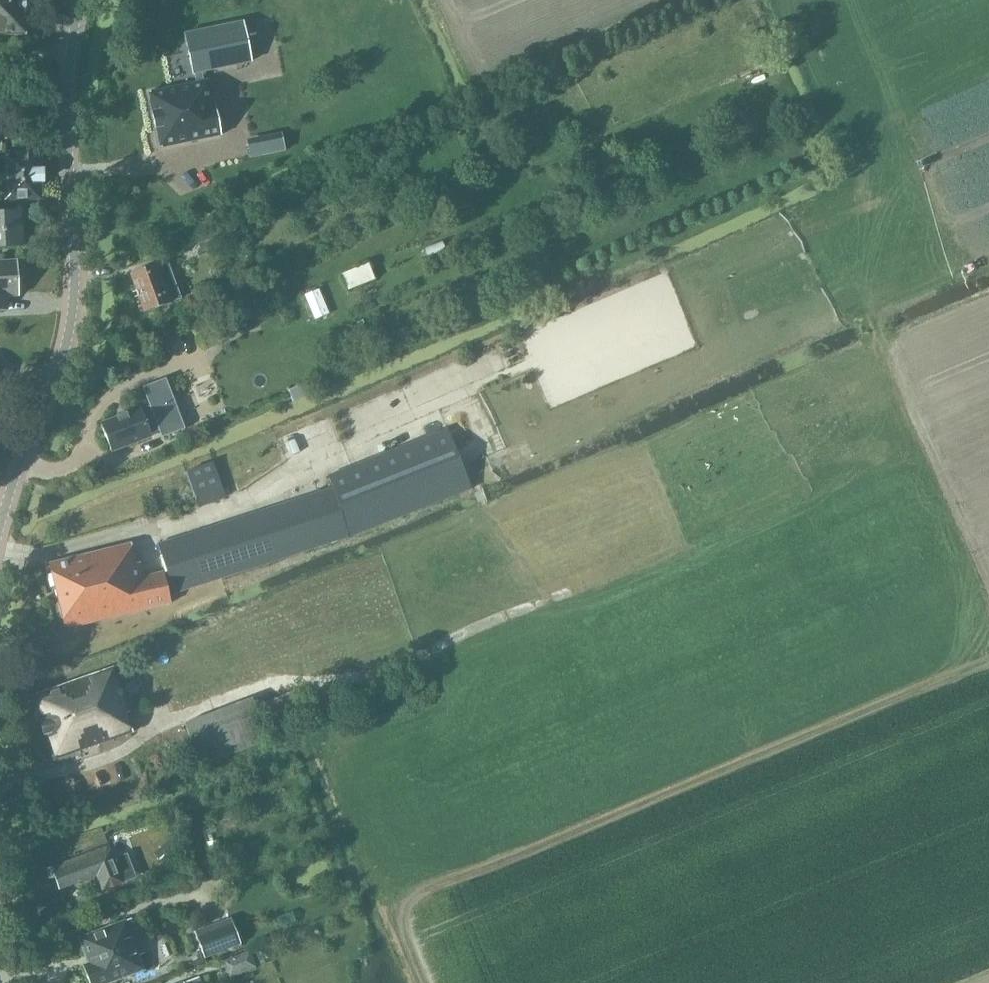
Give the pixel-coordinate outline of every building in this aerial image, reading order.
[(26,33),(26,0),(0,0),(0,33),(26,33)] [(222,134),(215,105),(213,105),(208,80),(204,81),(202,71),(252,61),(244,22),(185,34),(193,73),(195,73),(197,82),(150,92),(147,93),(148,95),(158,145),(159,148),(161,147),(222,134)] [(271,140),(248,145),(250,157),(274,152),(271,140)] [(5,152),(5,199),(41,199),(41,181),(43,181),(43,169),(41,169),(41,151),(5,152)] [(22,244),(20,211),(0,212),(0,246),(22,244)] [(340,270),(347,287),(375,276),(368,259),(340,270)] [(8,309),(7,295),(21,295),(19,260),(0,261),(0,310),(8,309)] [(130,275),(143,311),(181,296),(168,262),(159,266),(158,264),(130,275)] [(305,294),(315,319),(329,313),(319,288),(305,294)] [(101,423),(112,452),(152,436),(151,434),(160,430),(163,437),(186,428),(166,378),(143,387),(150,406),(141,409),(141,408),(101,423)] [(307,384),(289,391),(294,401),(311,394),(307,384)] [(405,431),(423,424),(420,415),(401,422),(405,431)] [(163,572),(169,594),(350,537),(472,488),(449,428),(328,476),(333,488),(157,543),(166,571),(163,572)] [(188,477),(200,508),(226,498),(213,466),(188,477)] [(136,563),(130,541),(48,564),(65,629),(171,601),(169,594),(163,572),(144,577),(140,562),(136,563)] [(31,695),(53,759),(135,730),(128,712),(115,672),(114,667),(31,695)] [(185,723),(201,764),(267,739),(252,698),(185,723)] [(113,859),(108,846),(52,868),(61,890),(96,877),(102,892),(136,879),(126,854),(113,859)] [(182,851),(157,861),(164,878),(189,868),(182,851)] [(89,982),(112,982),(144,971),(133,941),(139,939),(131,919),(79,939),(89,964),(83,966),(89,982)] [(240,946),(230,920),(195,933),(205,960),(240,946)]
